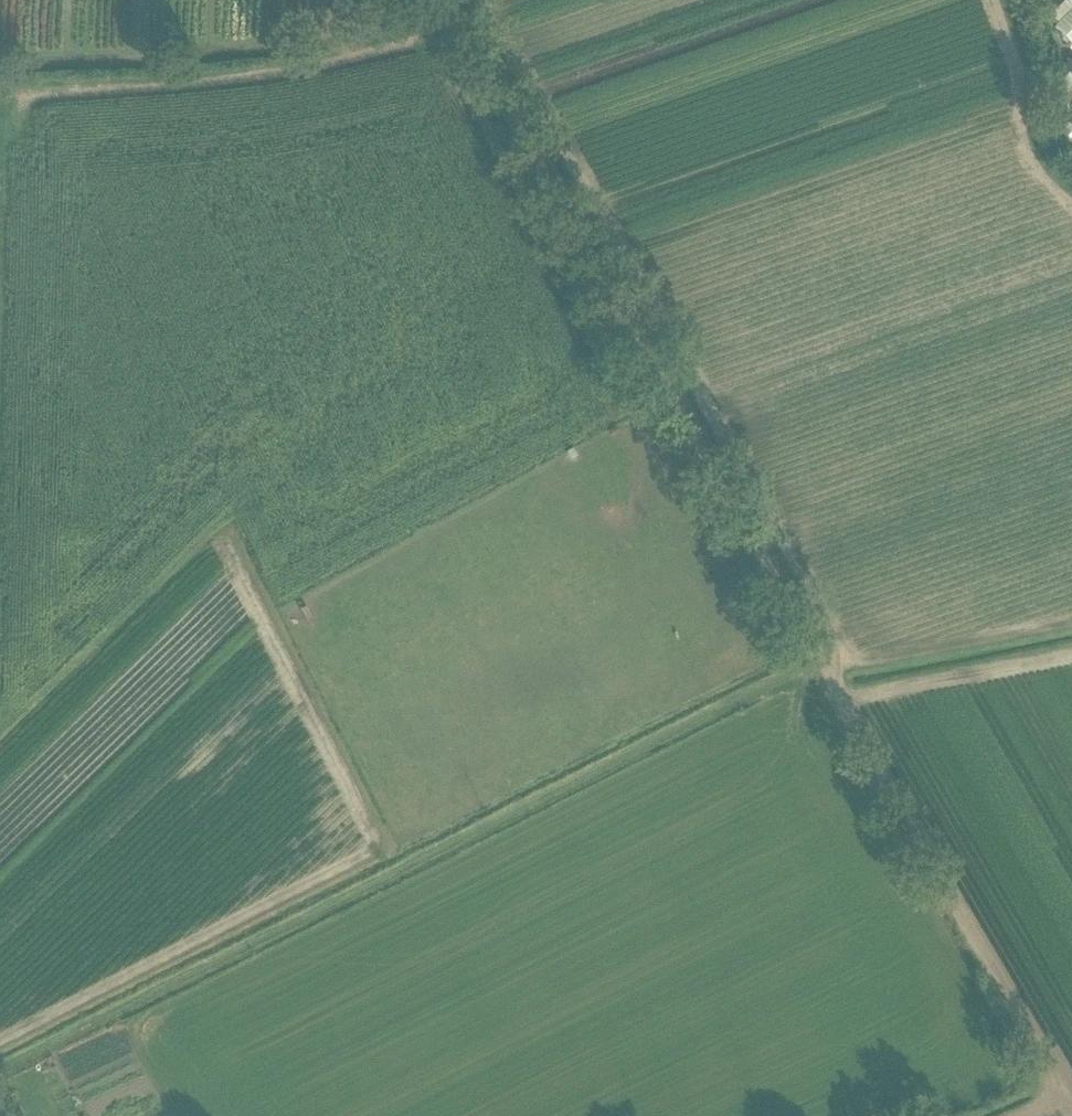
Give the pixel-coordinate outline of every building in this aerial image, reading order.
[(1055,28),(1071,46),(1071,12),(1055,28)] [(1071,151),(1071,123),(1058,138),(1071,151)]
